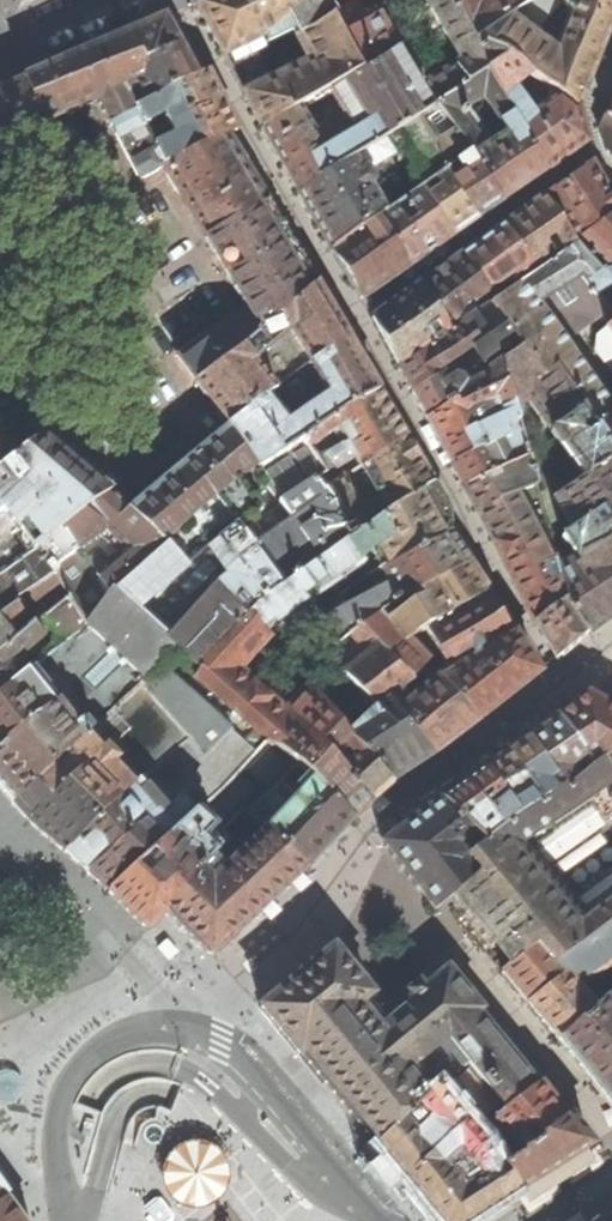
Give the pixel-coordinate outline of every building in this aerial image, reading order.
[(262,129),(298,108),(329,91),(359,74),(332,22),(297,40),(310,64),(271,84),(254,52),(267,45),(267,47),(294,33),(284,15),(312,0),(212,0),(198,7),(224,57),(244,95),(262,129)] [(326,0),(312,0),(284,15),(294,33),(297,40),(332,22),(337,19),(331,9),(326,0)] [(331,9),(358,0),(326,0),(331,9)] [(429,3),(461,61),(434,78),(436,83),(431,88),(439,102),(486,72),(496,64),(507,58),(477,39),(458,4),(452,8),(448,0),(434,0),(429,3)] [(533,0),(448,0),(452,8),(458,4),(477,39),(533,0)] [(477,39),(507,58),(531,76),(559,95),(578,110),(608,31),(611,21),(611,0),(533,0),(477,39)] [(398,51),(379,16),(345,36),(363,72),(398,51)] [(67,60),(23,80),(31,97),(51,89),(62,115),(85,104),(98,99),(111,123),(131,113),(123,95),(126,94),(127,90),(126,86),(131,84),(141,104),(195,78),(182,54),(163,20),(92,49),(67,60)] [(297,192),(432,107),(398,51),(363,72),(359,74),(329,91),(349,125),(319,144),(298,108),(262,129),(275,152),(297,192)] [(525,130),(548,170),(587,144),(582,125),(578,110),(559,95),(531,112),(514,89),(531,76),(507,58),(496,64),(486,72),(497,90),(525,128),(525,130)] [(497,90),(486,72),(439,102),(472,151),(503,201),(528,184),(548,170),(525,130),(525,128),(497,90)] [(202,90),(195,78),(141,104),(131,109),(133,112),(131,113),(111,123),(117,136),(127,154),(140,180),(163,167),(156,148),(148,136),(211,106),(202,90)] [(0,90),(0,95),(17,135),(31,129),(42,123),(36,109),(31,97),(23,80),(12,85),(0,90)] [(42,123),(62,115),(51,89),(31,97),(36,109),(42,123)] [(17,135),(0,95),(0,142),(17,135)] [(313,219),(332,249),(378,218),(385,213),(371,187),(375,184),(375,181),(370,171),(405,148),(427,183),(447,169),(472,151),(439,102),(432,107),(297,192),(313,219)] [(219,123),(211,106),(148,136),(156,148),(163,167),(226,137),(219,123)] [(607,116),(605,116),(600,130),(607,153),(611,159),(611,121),(607,116)] [(246,170),(226,137),(163,167),(182,199),(202,234),(205,238),(265,202),(263,199),(246,170)] [(472,151),(447,169),(478,218),(491,209),(503,201),(472,151)] [(543,197),(574,244),(578,240),(611,215),(611,199),(604,185),(592,163),(570,178),(543,197)] [(447,169),(427,183),(422,187),(456,234),(467,227),(478,218),(447,169)] [(393,207),(385,213),(378,218),(407,268),(432,250),(456,234),(422,187),(415,179),(387,197),(393,207)] [(524,211),(503,226),(534,272),(554,258),(543,242),(552,235),(563,251),(574,244),(543,197),(524,211)] [(296,254),(265,202),(205,238),(231,282),(246,307),(262,331),(315,285),(296,254)] [(578,240),(605,273),(611,268),(611,215),(578,240)] [(342,268),(361,299),(386,283),(407,268),(378,218),(332,249),(342,268)] [(484,240),(462,256),(487,293),(500,285),(505,293),(534,272),(503,226),(484,240)] [(489,304),(520,349),(542,379),(557,368),(611,445),(611,413),(561,340),(605,309),(595,295),(611,284),(611,268),(605,273),(578,240),(574,244),(563,251),(554,258),(534,272),(505,293),(489,304)] [(385,340),(399,367),(460,324),(487,305),(483,299),(487,295),(487,293),(462,256),(418,288),(373,319),(385,340)] [(319,292),(315,285),(262,331),(230,356),(196,381),(215,405),(230,425),(309,365),(346,339),(319,292)] [(487,305),(460,324),(487,371),(501,362),(520,349),(489,304),(487,305)] [(246,307),(212,333),(230,356),(262,331),(246,307)] [(487,371),(460,324),(399,367),(407,382),(413,392),(442,375),(445,380),(454,375),(461,377),(466,376),(487,371)] [(607,327),(596,335),(594,351),(611,374),(611,333),(607,327)] [(188,371),(196,381),(230,356),(212,333),(197,344),(178,358),(188,371)] [(363,365),(346,339),(309,365),(230,425),(227,427),(256,469),(267,462),(272,470),(290,497),(304,487),(326,474),(314,454),(310,447),(304,438),(350,408),(380,392),(363,365)] [(554,497),(574,529),(562,537),(575,557),(557,566),(568,606),(588,634),(611,616),(611,445),(557,368),(542,379),(520,349),(501,362),(506,383),(514,410),(529,400),(585,477),(554,497)] [(421,407),(427,419),(456,401),(458,406),(493,389),(506,383),(501,362),(487,371),(488,380),(467,388),(461,377),(454,375),(445,380),(442,375),(413,392),(421,407)] [(438,439),(452,464),(507,437),(503,430),(518,423),(514,410),(506,383),(493,389),(458,406),(456,401),(427,419),(438,439)] [(389,409),(380,392),(350,408),(304,438),(310,447),(316,446),(335,432),(339,439),(314,454),(326,474),(400,427),(390,411),(389,409)] [(457,475),(464,487),(528,458),(518,423),(503,430),(507,437),(452,464),(457,475)] [(244,489),(272,470),(267,462),(256,469),(227,427),(174,471),(139,500),(176,536),(215,501),(238,530),(263,511),(244,489)] [(16,457),(0,435),(0,469),(16,457)] [(40,547),(80,515),(110,494),(71,461),(43,437),(16,457),(0,469),(0,502),(3,506),(0,508),(4,512),(0,515),(0,578),(40,547)] [(420,463),(406,438),(361,465),(323,490),(334,503),(335,502),(360,533),(432,484),(420,463)] [(507,568),(558,658),(574,645),(588,634),(568,606),(557,566),(553,547),(547,551),(538,517),(534,510),(523,515),(512,494),(523,490),(536,485),(528,458),(464,487),(471,500),(507,568)] [(448,535),(447,534),(448,511),(444,503),(432,484),(360,533),(345,543),(356,560),(371,548),(382,570),(404,560),(448,535)] [(523,515),(534,510),(523,490),(512,494),(523,515)] [(111,595),(115,591),(165,545),(128,510),(120,503),(110,494),(80,515),(40,547),(51,560),(53,563),(85,542),(101,527),(126,551),(97,578),(111,595)] [(247,617),(258,604),(281,587),(259,558),(238,530),(215,501),(176,536),(139,500),(128,510),(165,545),(115,591),(151,624),(181,648),(178,651),(198,669),(247,617)] [(334,503),(259,558),(281,587),(301,573),(345,543),(360,533),(335,502),(334,503)] [(458,550),(448,535),(404,560),(382,570),(381,570),(391,586),(326,619),(332,648),(334,648),(341,643),(350,636),(363,625),(381,614),(412,597),(468,564),(458,550)] [(345,543),(301,573),(314,592),(335,576),(356,560),(345,543)] [(40,547),(0,578),(0,594),(51,560),(40,547)] [(14,641),(69,594),(88,623),(111,597),(111,595),(97,578),(81,559),(59,571),(15,602),(0,614),(0,652),(14,641)] [(478,579),(468,564),(412,597),(416,604),(387,620),(390,624),(410,613),(430,609),(437,621),(437,622),(446,617),(487,593),(478,579)] [(247,617),(262,632),(314,592),(301,573),(281,587),(258,604),(247,617)] [(0,697),(0,745),(1,747),(55,703),(57,704),(61,701),(110,663),(109,661),(151,624),(115,591),(111,595),(111,597),(88,623),(89,626),(63,645),(35,668),(26,675),(0,697)] [(487,593),(446,617),(447,620),(426,633),(449,673),(441,679),(479,721),(513,696),(537,677),(538,672),(516,639),(487,593)] [(0,652),(0,697),(26,675),(15,660),(45,637),(44,635),(52,629),(63,645),(89,626),(88,623),(69,594),(14,641),(0,652)] [(389,625),(397,635),(403,644),(425,632),(424,629),(437,621),(430,609),(410,613),(390,624),(389,625)] [(390,624),(387,620),(381,614),(363,625),(383,648),(397,635),(389,625),(390,624)] [(211,682),(267,732),(278,720),(275,707),(244,680),(229,679),(254,652),(267,638),(262,632),(247,617),(198,669),(211,682)] [(479,721),(441,679),(412,704),(403,691),(412,682),(383,648),(363,625),(350,636),(368,657),(354,669),(343,645),(341,643),(334,648),(332,648),(323,651),(331,670),(336,674),(345,677),(357,690),(359,688),(362,690),(365,688),(371,695),(368,698),(377,710),(388,698),(398,712),(404,718),(434,755),(461,735),(479,721)] [(100,753),(50,801),(82,834),(134,787),(189,738),(204,761),(226,736),(234,728),(163,664),(143,684),(158,702),(116,736),(100,750),(100,753)] [(95,729),(34,785),(50,801),(100,753),(100,750),(116,736),(158,702),(143,684),(95,729)] [(272,736),(271,738),(298,765),(299,764),(311,775),(353,819),(364,808),(373,801),(330,756),(349,739),(331,714),(332,713),(311,685),(296,700),(278,720),(267,732),(272,736)] [(357,690),(332,713),(331,714),(349,739),(393,783),(413,770),(434,755),(404,718),(398,712),(388,698),(377,710),(368,698),(365,700),(357,690)] [(557,718),(585,759),(591,768),(599,762),(600,764),(611,755),(611,710),(588,697),(565,713),(557,718)] [(55,703),(1,747),(34,785),(95,729),(86,718),(80,724),(61,701),(57,704),(55,703)] [(543,727),(527,739),(561,789),(562,790),(576,780),(570,770),(585,759),(557,718),(543,727)] [(105,856),(127,875),(174,833),(225,788),(259,751),(234,728),(226,736),(204,761),(207,766),(172,797),(135,826),(105,856)] [(82,834),(105,856),(135,826),(172,797),(207,766),(204,761),(189,738),(134,787),(82,834)] [(127,875),(164,909),(213,857),(215,854),(218,849),(219,831),(243,808),(249,812),(298,765),(271,738),(259,751),(225,788),(174,833),(127,875)] [(330,756),(373,801),(375,802),(385,794),(395,785),(393,783),(349,739),(330,756)] [(494,762),(485,769),(518,818),(561,789),(527,739),(517,745),(494,762)] [(0,747),(0,787),(14,803),(34,785),(1,747),(0,747)] [(477,874),(475,876),(445,902),(472,935),(503,973),(536,946),(554,967),(610,927),(611,925),(611,892),(578,917),(519,845),(590,797),(603,819),(611,813),(611,755),(600,764),(599,762),(591,768),(576,780),(562,790),(561,789),(518,818),(504,827),(484,843),(465,858),(477,874)] [(441,800),(442,802),(473,832),(484,843),(504,827),(518,818),(485,769),(476,775),(451,793),(441,800)] [(302,792),(268,829),(307,867),(329,842),(332,839),(353,819),(311,775),(298,789),(302,792)] [(21,811),(30,821),(50,801),(34,785),(14,803),(21,811)] [(50,801),(30,821),(48,837),(65,851),(82,834),(50,801)] [(435,910),(445,902),(475,876),(453,847),(473,832),(442,802),(385,845),(426,899),(435,910)] [(307,867),(268,829),(225,869),(213,857),(164,909),(167,911),(180,924),(198,943),(212,956),(307,867)] [(82,834),(65,851),(75,861),(88,873),(105,856),(82,834)] [(105,856),(88,873),(99,883),(109,892),(127,875),(105,856)] [(127,875),(109,892),(127,910),(148,931),(167,911),(164,909),(127,875)] [(561,976),(527,1003),(545,1025),(595,1086),(611,1107),(611,991),(593,1007),(577,989),(609,967),(611,970),(611,929),(610,927),(554,967),(561,976)] [(516,989),(527,1003),(561,976),(554,967),(536,946),(503,973),(516,989)] [(362,1128),(376,1145),(440,1085),(478,1130),(494,1119),(540,1082),(504,1038),(448,969),(418,993),(388,1018),(371,997),(372,995),(334,948),(261,1008),(299,1054),(302,1053),(323,1080),(362,1128)] [(51,973),(65,1001),(96,986),(81,957),(51,973)] [(15,1072),(10,1070),(5,1071),(0,1073),(0,1103),(6,1105),(12,1105),(17,1103),(22,1099),(25,1095),(26,1089),(26,1084),(24,1079),(20,1074),(15,1072)] [(553,1098),(540,1082),(494,1119),(478,1130),(488,1142),(495,1152),(503,1145),(497,1138),(504,1131),(522,1152),(523,1150),(567,1114),(553,1098)] [(437,1220),(471,1220),(489,1209),(519,1190),(505,1168),(504,1165),(495,1152),(488,1142),(478,1130),(440,1085),(376,1145),(406,1183),(433,1216),(437,1220)] [(592,1144),(567,1114),(523,1150),(525,1154),(505,1168),(519,1190),(561,1164),(592,1144)] [(147,1127),(144,1134),(147,1142),(154,1145),(161,1142),(165,1134),(162,1127),(154,1124),(147,1127)] [(15,1213),(4,1197),(4,1194),(0,1188),(0,1220),(21,1220),(15,1213)]
